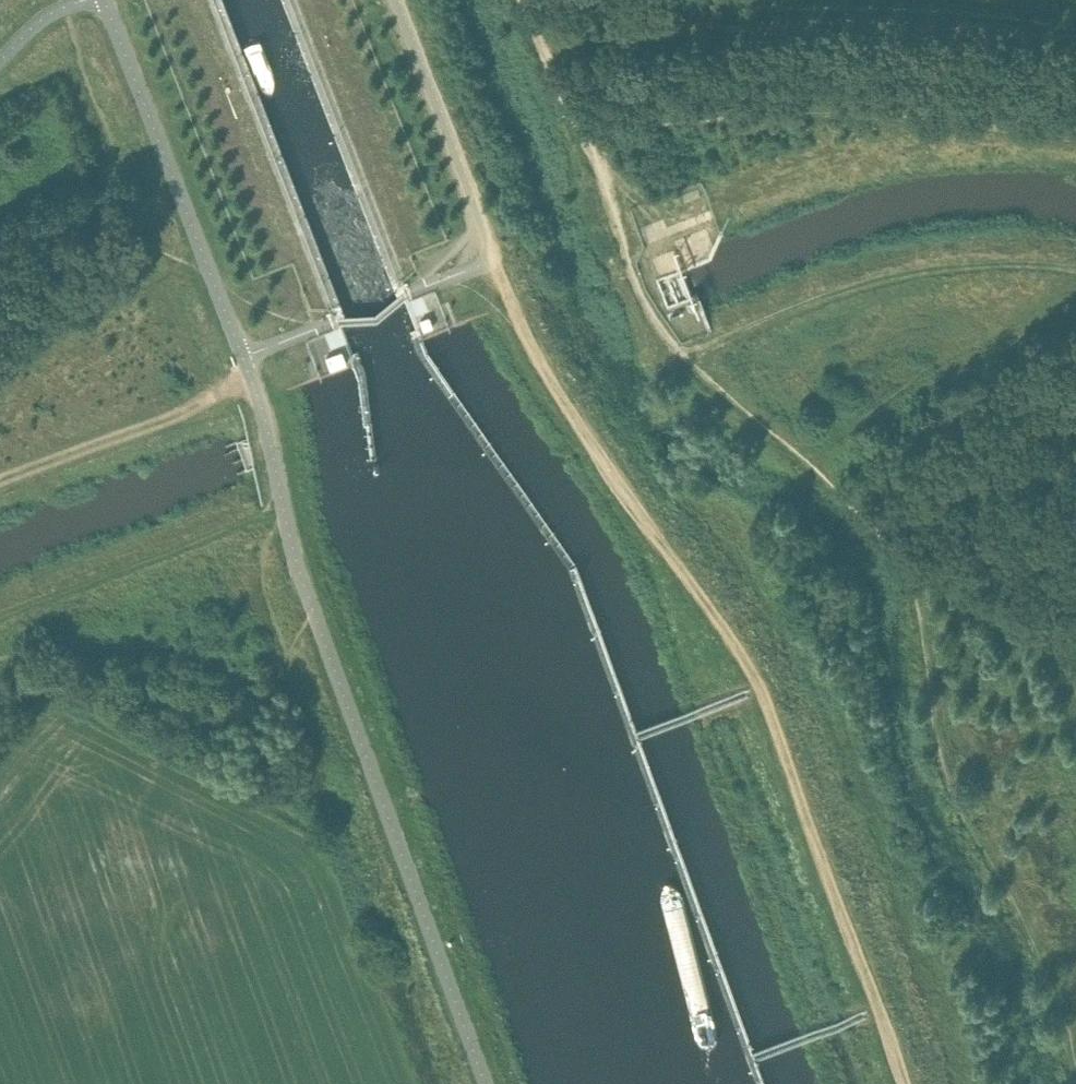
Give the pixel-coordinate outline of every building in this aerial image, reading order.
[(430,316),(421,320),(424,330),(434,326),(430,316)] [(327,357),(332,369),(347,363),(342,351),(327,357)]
